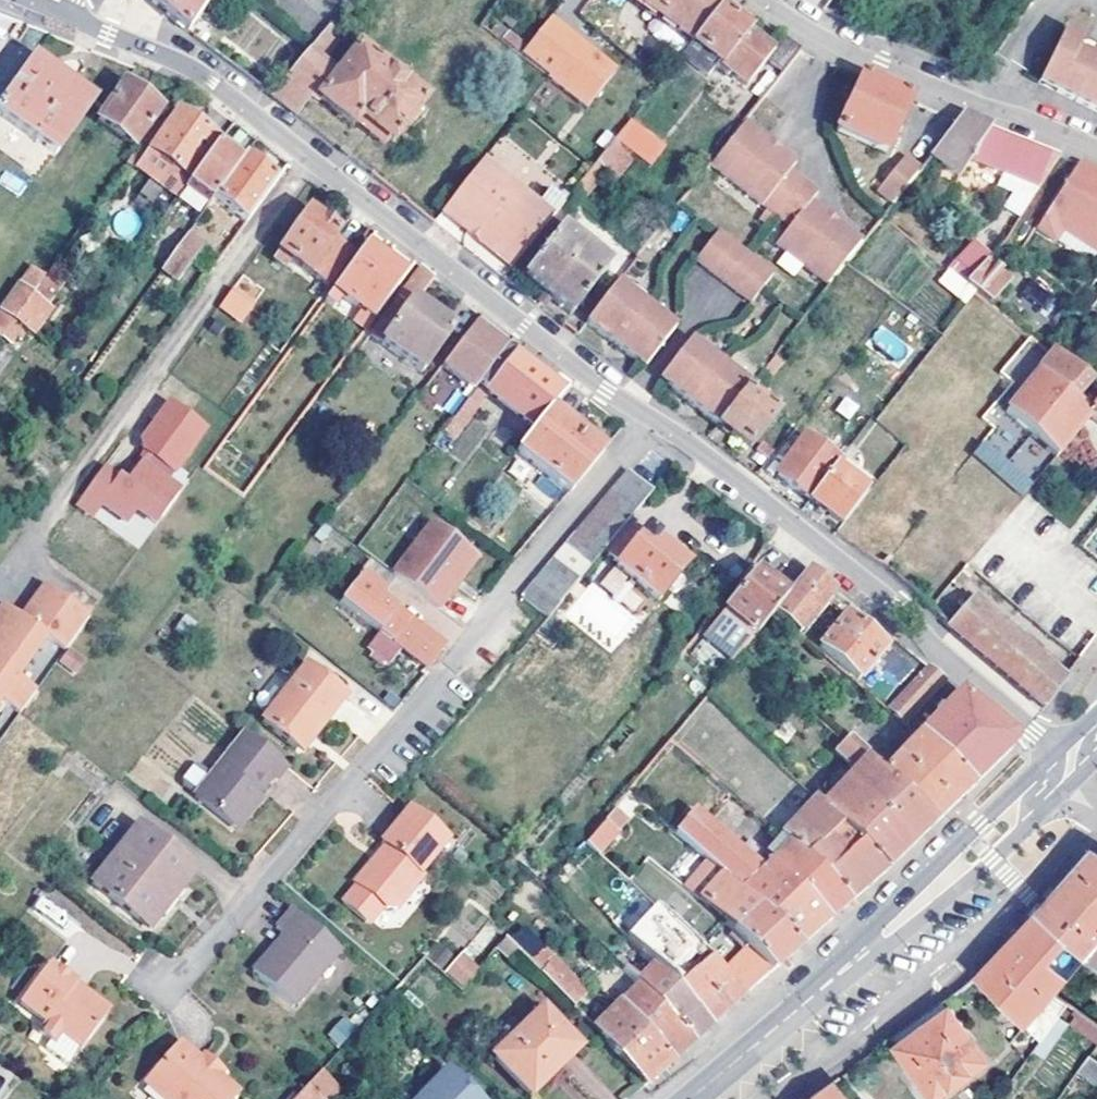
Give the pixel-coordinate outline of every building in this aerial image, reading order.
[(211,0),(150,0),(162,11),(188,34),(211,0)] [(337,22),(354,0),(311,0),(337,22)] [(726,0),(636,0),(692,43),(720,7),(726,0)] [(745,27),(720,7),(692,43),(680,58),(705,77),(712,67),(726,78),(731,71),(748,85),(766,61),(775,50),(745,27)] [(527,47),(522,54),(550,75),(548,76),(587,106),(616,70),(549,19),(527,47)] [(309,53),(317,60),(337,35),(330,29),(312,50),(309,53)] [(522,54),(527,47),(508,32),(503,39),(522,54)] [(1079,53),(1084,42),(1066,33),(1041,81),(1060,89),(1057,95),(1094,112),(1096,107),(1096,62),(1079,53)] [(790,43),(784,38),(775,50),(766,61),(776,68),(782,73),(801,50),(790,43)] [(1092,39),(1084,42),(1079,53),(1096,62),(1096,42),(1092,39)] [(339,77),(317,60),(309,53),(272,97),(297,116),(314,95),(352,126),(355,122),(384,145),(389,138),(393,141),(425,102),(405,88),(407,85),(391,72),(389,75),(359,52),(339,77)] [(36,59),(0,110),(0,117),(56,157),(95,102),(36,59)] [(889,91),(861,78),(837,131),(886,155),(911,101),(889,91)] [(1039,86),(1057,95),(1060,89),(1041,81),(1039,86)] [(125,88),(99,123),(134,149),(160,115),(125,88)] [(179,201),(187,191),(219,146),(178,116),(151,153),(172,169),(159,186),(179,201)] [(1039,186),(1059,156),(1017,139),(963,116),(931,156),(959,176),(973,159),(1039,186)] [(56,157),(0,117),(0,149),(40,178),(56,157)] [(614,141),(626,150),(650,169),(665,149),(629,121),(614,141)] [(777,241),(830,284),(845,264),(862,243),(810,201),(816,193),(789,171),(796,162),(745,121),(712,162),(789,225),(777,241)] [(550,221),(568,236),(582,220),(574,213),(626,150),(614,141),(591,169),(553,217),(550,221)] [(211,208),(215,203),(243,163),(219,146),(187,191),(211,208)] [(138,170),(159,186),(172,169),(151,153),(138,170)] [(879,192),(893,205),(919,170),(905,159),(879,192)] [(490,235),(520,259),(550,221),(553,217),(482,162),(443,213),(483,244),(490,235)] [(215,203),(246,226),(275,186),(243,163),(215,203)] [(1093,178),(1096,171),(1076,163),(1034,228),(1053,240),(1061,229),(1096,252),(1096,179),(1093,178)] [(0,179),(0,184),(21,194),(27,182),(4,171),(0,179)] [(293,263),(329,289),(355,254),(335,240),(338,236),(310,215),(275,262),(287,271),(293,263)] [(568,236),(550,221),(520,259),(513,268),(544,292),(548,295),(552,298),(572,314),(608,268),(568,236)] [(718,233),(698,258),(752,301),(772,276),(718,233)] [(513,268),(520,259),(490,235),(483,244),(513,268)] [(189,239),(166,273),(180,283),(204,250),(189,239)] [(344,299),(375,320),(405,280),(366,251),(327,303),(335,309),(344,299)] [(975,293),(989,304),(1009,280),(986,261),(965,285),(975,293)] [(371,336),(381,342),(424,374),(453,336),(416,306),(434,281),(419,269),(371,336)] [(16,321),(39,288),(44,281),(31,271),(0,313),(0,338),(2,340),(16,321)] [(617,282),(587,321),(643,365),(673,327),(617,282)] [(39,288),(16,321),(29,331),(54,300),(39,288)] [(255,305),(234,291),(223,306),(244,321),(255,305)] [(536,303),(544,310),(552,298),(548,295),(544,292),(536,303)] [(477,388),(480,384),(515,340),(498,327),(482,316),(446,364),(477,388)] [(381,342),(371,336),(359,353),(367,359),(381,342)] [(535,428),(549,411),(570,385),(560,377),(552,386),(533,370),(519,357),(525,349),(515,340),(480,384),(491,392),(535,428)] [(659,379),(719,426),(749,388),(690,341),(659,379)] [(749,388),(719,426),(732,436),(748,449),(775,416),(752,398),(782,360),(775,354),(749,388)] [(1051,354),(1049,356),(1035,373),(1073,405),(1089,385),(1051,354)] [(419,394),(446,414),(465,389),(439,368),(419,394)] [(1087,417),(1073,405),(1035,373),(1004,412),(1060,458),(1093,418),(1096,420),(1096,403),(1087,417)] [(477,388),(436,443),(444,450),(491,392),(480,384),(477,388)] [(843,396),(835,412),(851,420),(859,404),(843,396)] [(103,471),(78,505),(94,517),(103,505),(128,524),(137,512),(139,508),(146,507),(163,519),(180,495),(166,485),(205,432),(170,407),(143,444),(145,454),(151,459),(144,469),(141,467),(126,488),(103,471)] [(517,449),(569,493),(601,454),(549,411),(535,428),(517,449)] [(811,501),(836,469),(839,465),(836,463),(822,451),(826,444),(818,438),(813,445),(804,437),(794,450),(786,444),(768,469),(787,483),(811,501)] [(822,451),(836,463),(845,452),(830,440),(826,444),(822,451)] [(755,454),(765,462),(772,453),(762,445),(755,454)] [(218,480),(231,489),(242,476),(230,465),(218,480)] [(829,515),(844,526),(867,493),(836,469),(811,501),(829,515)] [(630,476),(619,489),(642,509),(653,495),(630,476)] [(632,522),(642,509),(619,489),(609,501),(632,522)] [(628,526),(632,522),(609,501),(598,513),(622,533),(628,526)] [(139,508),(137,512),(157,527),(163,519),(146,507),(139,508)] [(612,545),(622,533),(598,513),(588,525),(612,545)] [(394,575),(439,611),(458,587),(451,581),(473,555),(435,524),(394,575)] [(605,553),(612,545),(588,525),(577,538),(601,558),(605,553)] [(642,539),(628,526),(622,533),(612,545),(605,553),(619,565),(617,567),(658,601),(667,590),(673,595),(676,595),(682,587),(682,584),(677,580),(686,568),(657,542),(658,541),(648,531),(642,539)] [(591,570),(601,558),(577,538),(567,550),(591,570)] [(580,583),(591,570),(567,550),(557,563),(580,583)] [(480,561),(473,555),(451,581),(458,587),(480,561)] [(363,577),(384,596),(395,584),(371,562),(359,574),(362,577),(363,577)] [(576,588),(580,583),(557,563),(547,575),(570,594),(576,588)] [(632,609),(646,594),(613,565),(599,581),(632,609)] [(833,593),(808,572),(785,599),(774,612),(798,632),(833,593)] [(559,608),(570,594),(547,575),(536,589),(559,608)] [(740,653),(774,612),(785,599),(756,575),(707,636),(734,660),(740,653)] [(383,597),(384,596),(363,577),(362,577),(343,599),(378,629),(400,648),(426,670),(443,648),(383,597)] [(606,652),(636,619),(594,579),(563,612),(606,652)] [(5,605),(0,612),(0,702),(2,700),(21,714),(37,690),(19,677),(47,637),(67,651),(90,618),(46,587),(23,618),(5,605)] [(716,596),(724,603),(730,593),(724,587),(716,596)] [(552,616),(559,608),(536,589),(525,601),(548,621),(552,616)] [(1056,691),(1064,681),(970,600),(947,627),(1043,709),(1056,691)] [(548,621),(543,627),(550,632),(558,622),(552,616),(548,621)] [(819,651),(856,684),(884,650),(847,619),(819,651)] [(400,648),(378,629),(368,641),(368,651),(380,661),(388,660),(400,648)] [(84,660),(71,651),(62,663),(75,673),(84,660)] [(345,699),(305,667),(261,718),(296,748),(314,728),(318,731),(345,699)] [(886,711),(903,724),(943,682),(927,669),(886,711)] [(920,739),(973,788),(993,768),(1013,747),(1013,740),(955,692),(943,704),(947,708),(920,739)] [(251,804),(257,808),(262,802),(257,797),(272,778),(276,782),(288,768),(246,733),(195,795),(232,826),(251,804)] [(956,805),(973,788),(920,739),(890,771),(852,737),(844,745),(866,765),(936,825),(956,805)] [(856,775),(866,765),(844,745),(835,756),(856,775)] [(179,779),(192,790),(207,772),(194,762),(179,779)] [(912,848),(936,825),(866,765),(856,775),(821,809),(840,827),(853,840),(887,871),(912,848)] [(779,840),(850,904),(867,888),(887,871),(853,840),(845,848),(850,853),(840,863),(823,846),(840,827),(821,809),(814,803),(779,840)] [(251,804),(232,826),(238,831),(257,808),(251,804)] [(384,858),(380,855),(357,882),(359,884),(384,906),(387,908),(398,908),(425,876),(421,873),(449,841),(411,808),(383,842),(388,846),(391,849),(384,858)] [(606,821),(621,835),(629,824),(615,811),(606,821)] [(621,835),(606,821),(587,842),(602,857),(621,835)] [(170,878),(183,889),(197,871),(142,823),(123,846),(125,848),(123,851),(122,853),(119,851),(96,882),(137,917),(170,878)] [(837,915),(850,904),(779,840),(776,843),(783,850),(761,874),(711,830),(692,851),(716,872),(739,892),(758,910),(786,880),(830,921),(837,915)] [(388,846),(380,855),(384,858),(391,849),(388,846)] [(1096,942),(1096,854),(1089,849),(1075,867),(1058,886),(1047,900),(1096,942)] [(714,916),(739,892),(716,872),(708,881),(702,877),(698,881),(691,875),(679,886),(714,916)] [(170,878),(137,917),(150,928),(183,889),(170,878)] [(753,915),(794,954),(814,936),(830,921),(786,880),(758,910),(739,892),(714,916),(734,934),(753,915)] [(373,919),(384,906),(359,884),(344,901),(367,920),(373,919)] [(1055,994),(1085,958),(1096,943),(1096,942),(1047,900),(1017,932),(976,975),(1026,1026),(1054,993),(1055,994)] [(722,975),(746,997),(769,976),(794,954),(753,915),(734,934),(749,948),(722,975)] [(540,976),(553,962),(536,944),(540,939),(534,932),(529,937),(517,925),(504,940),(540,976)] [(729,1012),(746,997),(722,975),(671,926),(651,947),(642,957),(653,969),(713,1026),(729,1012)] [(642,957),(651,947),(636,932),(626,941),(642,957)] [(261,1036),(290,1003),(306,986),(310,980),(262,939),(245,958),(254,966),(258,970),(243,987),(239,983),(222,1003),(261,1036)] [(1085,958),(1096,968),(1096,943),(1085,958)] [(459,958),(443,975),(461,991),(477,973),(459,958)] [(586,996),(553,962),(540,976),(573,1009),(586,996)] [(66,1034),(83,1047),(111,1011),(49,963),(21,1000),(47,1021),(40,1029),(58,1043),(66,1034)] [(254,966),(239,983),(243,987),(258,970),(254,966)] [(703,1035),(713,1026),(653,969),(637,986),(694,1043),(703,1035)] [(682,1053),(694,1043),(637,986),(622,970),(611,980),(628,997),(618,1006),(672,1062),(682,1053)] [(306,986),(290,1003),(301,1012),(316,994),(306,986)] [(1068,1004),(1055,994),(1054,993),(1026,1026),(1041,1041),(1059,1015),(1068,1004)] [(890,1039),(895,1046),(946,1005),(941,1000),(912,1022),(890,1039)] [(946,1005),(895,1046),(933,1098),(984,1061),(946,1005)] [(659,1074),(672,1062),(618,1006),(594,1031),(647,1085),(659,1074)] [(542,1012),(494,1060),(531,1097),(579,1050),(542,1012)] [(337,1044),(357,1028),(346,1015),(326,1031),(337,1044)] [(1041,1041),(1031,1054),(1039,1061),(1068,1023),(1059,1015),(1041,1041)] [(76,1057),(83,1047),(66,1034),(58,1043),(76,1057)] [(200,1061),(198,1063),(178,1045),(143,1085),(159,1098),(235,1098),(239,1094),(219,1077),(200,1061)] [(200,1061),(219,1077),(226,1071),(206,1053),(200,1061)] [(1091,1053),(1080,1069),(1096,1082),(1096,1058),(1091,1053)] [(424,1098),(474,1098),(445,1071),(420,1095),(424,1098)] [(340,1091),(322,1073),(296,1098),(332,1098),(340,1091)] [(834,1082),(810,1098),(850,1098),(834,1082)]
